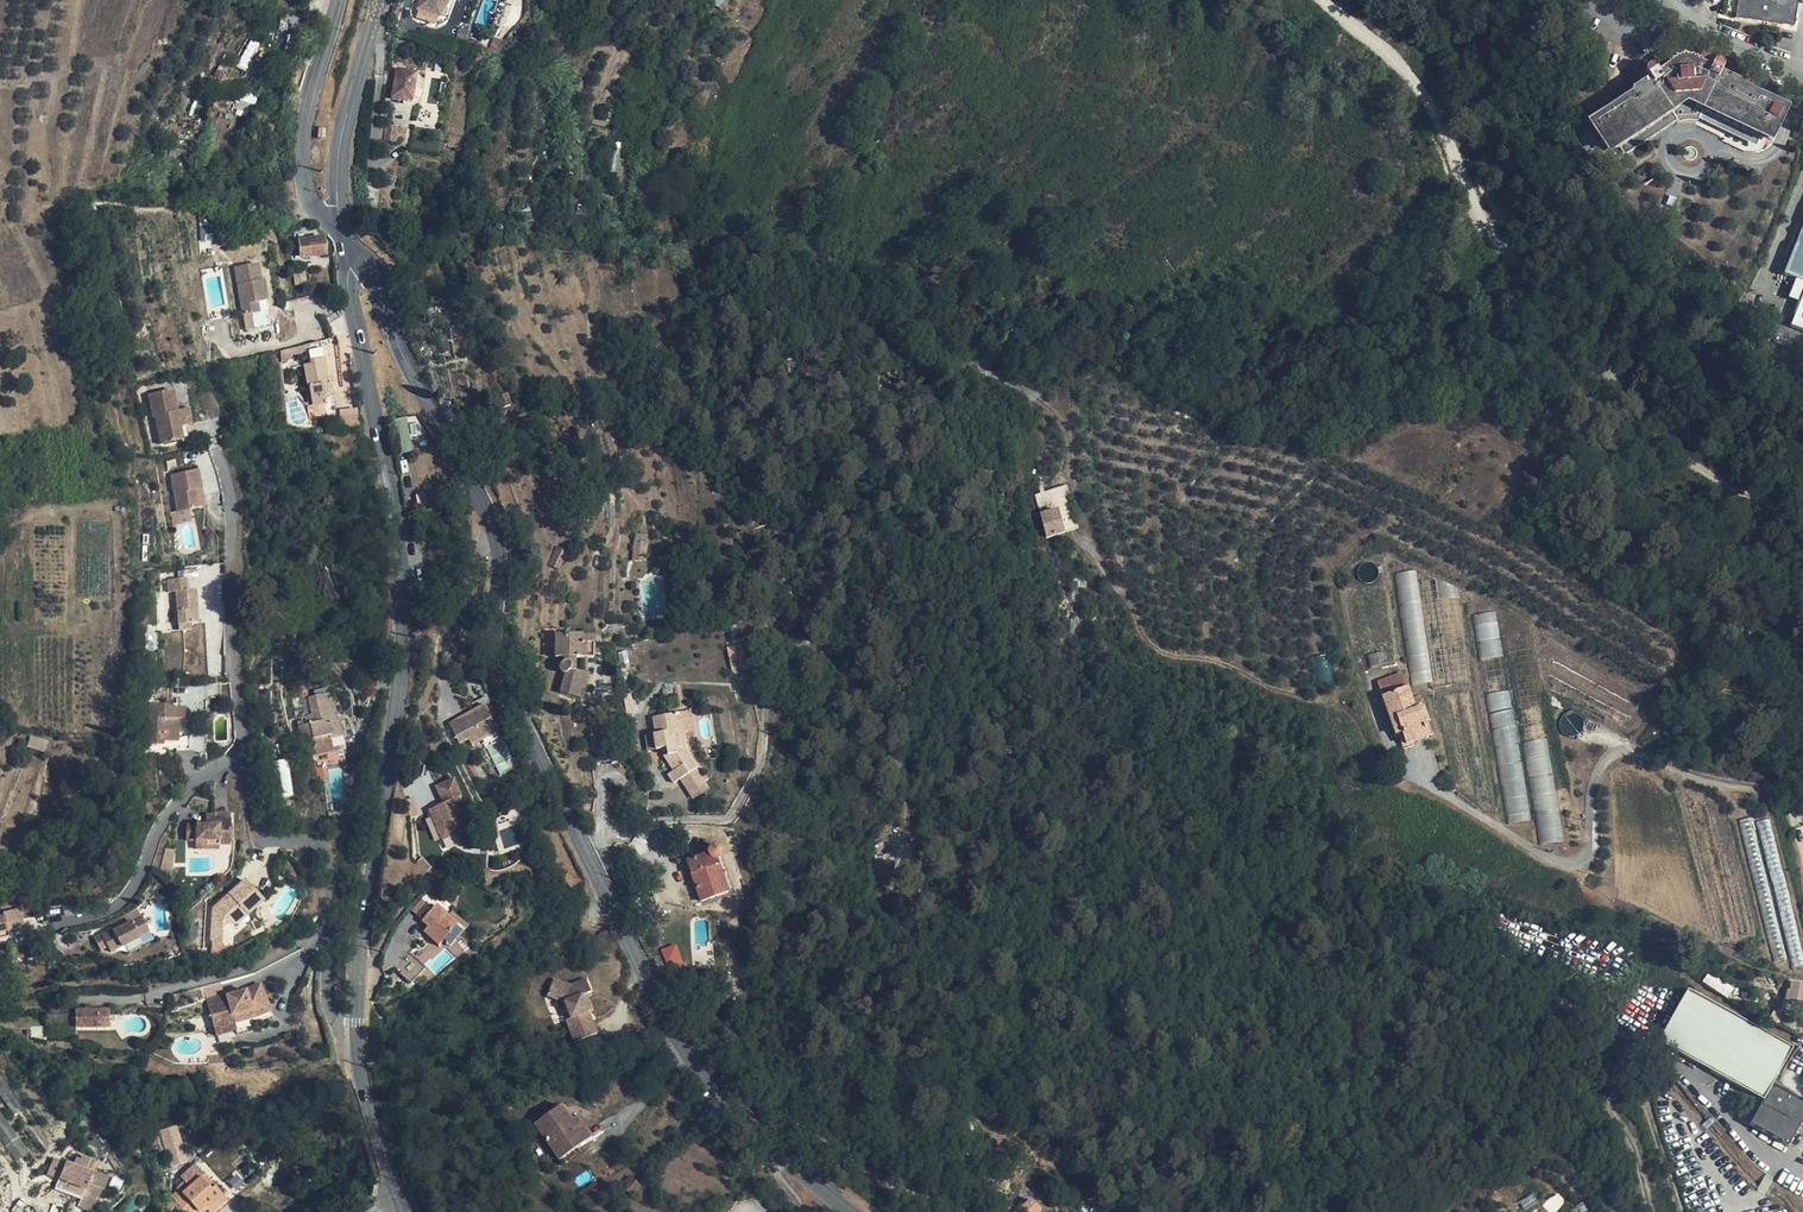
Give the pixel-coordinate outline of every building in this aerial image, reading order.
[(418,8),(439,15),(445,0),(448,2),(448,0),(420,0),(418,8)] [(448,2),(445,0),(439,15),(448,19),(455,0),(448,0),(448,2)] [(1737,17),(1796,26),(1800,0),(1740,0),(1737,17)] [(720,7),(714,4),(710,10),(717,13),(720,7)] [(936,9),(926,5),(922,15),(933,19),(936,9)] [(950,18),(940,14),(937,22),(948,25),(950,18)] [(933,19),(922,15),(919,22),(930,26),(933,19)] [(1712,68),(1685,55),(1659,72),(1656,67),(1652,66),(1647,69),(1647,74),(1650,78),(1633,90),(1630,103),(1597,126),(1612,148),(1619,142),(1626,151),(1676,117),(1672,111),(1680,106),(1693,105),(1704,110),(1700,116),(1755,143),(1760,134),(1769,139),(1781,114),(1744,95),(1740,83),(1722,74),(1724,68),(1724,64),(1718,61),(1714,63),(1712,68)] [(420,73),(400,69),(394,97),(414,102),(420,73)] [(257,88),(245,82),(238,99),(253,105),(254,105),(259,94),(255,93),(257,88)] [(253,105),(238,99),(234,106),(249,113),(253,105)] [(874,133),(866,124),(860,130),(868,139),(874,133)] [(402,128),(389,126),(387,139),(400,141),(402,128)] [(369,181),(367,206),(377,207),(379,182),(369,181)] [(1785,274),(1802,282),(1802,230),(1785,274)] [(326,255),(325,237),(295,240),(297,256),(309,255),(309,256),(326,255)] [(622,260),(620,250),(610,252),(612,262),(622,260)] [(261,281),(258,264),(235,268),(243,315),(252,314),(260,313),(258,303),(268,301),(264,281),(261,281)] [(628,281),(624,264),(614,265),(618,283),(628,281)] [(1792,327),(1802,331),(1802,299),(1792,327)] [(255,329),(252,314),(243,315),(246,330),(255,329)] [(501,357),(493,341),(482,346),(490,363),(501,357)] [(306,357),(303,346),(291,348),(294,360),(306,357)] [(291,348),(282,350),(285,362),(294,360),(291,348)] [(329,382),(325,358),(311,361),(311,364),(304,366),(308,387),(309,387),(313,405),(313,406),(324,404),(327,404),(325,395),(333,394),(331,382),(329,382)] [(178,411),(174,390),(149,394),(153,416),(156,416),(161,444),(184,440),(195,437),(192,425),(188,409),(178,411)] [(512,404),(509,393),(499,396),(502,407),(512,404)] [(326,415),(324,404),(313,406),(313,405),(308,406),(310,418),(326,415)] [(360,423),(359,409),(342,410),(344,423),(360,423)] [(411,438),(426,433),(420,413),(397,420),(407,452),(415,449),(411,438)] [(205,507),(199,470),(171,475),(178,512),(192,509),(205,507)] [(598,495),(597,484),(588,484),(588,496),(598,495)] [(428,504),(426,494),(416,496),(419,506),(428,504)] [(205,507),(192,509),(194,519),(207,517),(205,507)] [(1035,529),(1037,534),(1042,547),(1053,543),(1048,530),(1046,525),(1035,529)] [(647,542),(635,540),(633,559),(645,560),(647,542)] [(567,553),(557,548),(549,564),(559,569),(567,553)] [(1436,579),(1417,570),(1416,570),(1395,573),(1409,663),(1412,682),(1429,681),(1433,682),(1434,688),(1453,685),(1473,681),(1458,587),(1437,578),(1436,579)] [(187,590),(186,578),(168,580),(169,592),(176,592),(179,624),(192,623),(199,623),(197,590),(187,590)] [(1533,820),(1496,610),(1472,615),(1509,824),(1533,820)] [(1388,663),(1379,616),(1361,620),(1371,666),(1388,663)] [(193,631),(192,623),(179,624),(179,632),(193,631)] [(1566,841),(1530,630),(1505,634),(1541,846),(1566,841)] [(585,635),(557,634),(557,657),(566,657),(565,661),(563,664),(561,667),(561,669),(561,671),(564,672),(566,672),(567,672),(562,692),(583,699),(590,674),(587,673),(588,658),(594,658),(595,635),(585,635)] [(740,671),(735,647),(728,648),(733,672),(740,671)] [(1408,687),(1403,673),(1379,682),(1384,696),(1397,733),(1404,731),(1408,743),(1433,734),(1424,707),(1416,710),(1408,687)] [(337,720),(330,693),(308,697),(312,714),(307,715),(309,726),(298,728),(302,745),(312,743),(316,754),(334,750),(331,739),(344,736),(345,742),(355,736),(348,719),(347,719),(346,718),(345,718),(344,719),(340,720),(337,720)] [(169,704),(151,704),(149,744),(164,744),(164,749),(190,750),(191,719),(184,718),(185,707),(169,707),(169,704)] [(487,706),(451,724),(461,744),(470,739),(474,746),(483,741),(500,732),(487,706)] [(692,732),(689,711),(681,713),(685,734),(692,732)] [(685,734),(681,713),(654,717),(658,734),(655,734),(657,748),(666,746),(668,755),(665,755),(675,770),(669,774),(675,782),(682,778),(697,768),(698,767),(688,751),(685,734)] [(500,732),(483,741),(488,749),(504,740),(500,732)] [(657,748),(655,734),(647,736),(650,750),(657,748)] [(1211,754),(1203,750),(1199,758),(1208,762),(1211,754)] [(291,759),(276,760),(278,796),(293,795),(291,759)] [(709,788),(697,768),(682,778),(694,797),(709,788)] [(462,797),(455,779),(438,786),(445,804),(442,811),(433,814),(443,839),(470,828),(458,799),(462,797)] [(442,811),(445,804),(431,809),(433,814),(442,811)] [(1743,819),(1775,962),(1790,958),(1792,968),(1802,966),(1802,954),(1773,818),(1758,821),(1756,816),(1743,819)] [(215,820),(206,819),(206,824),(187,824),(187,841),(196,841),(196,849),(219,850),(219,846),(220,842),(231,842),(231,820),(215,820)] [(721,846),(717,845),(714,845),(711,849),(709,854),(689,861),(702,901),(729,891),(719,861),(722,858),(724,855),(725,851),(723,848),(721,846)] [(895,861),(876,860),(875,883),(889,883),(890,870),(894,870),(895,861)] [(264,900),(246,879),(214,908),(218,913),(213,918),(211,942),(222,943),(224,924),(230,925),(231,920),(243,909),(247,915),(264,900)] [(423,919),(434,907),(424,897),(413,910),(423,919)] [(22,907),(5,911),(6,914),(0,915),(0,932),(9,930),(27,927),(22,907)] [(247,915),(243,909),(231,920),(230,925),(235,926),(247,915)] [(150,931),(142,917),(113,932),(112,929),(94,938),(101,951),(108,947),(110,951),(120,945),(121,948),(141,937),(140,936),(150,931)] [(433,932),(429,928),(424,932),(428,936),(433,932)] [(152,936),(150,931),(140,936),(141,937),(142,941),(152,936)] [(222,943),(211,942),(210,957),(227,954),(222,943)] [(680,944),(665,946),(669,968),(684,965),(680,944)] [(427,968),(411,953),(395,969),(412,985),(427,968)] [(1721,994),(1728,987),(1713,972),(1706,979),(1721,994)] [(572,986),(555,979),(548,995),(566,1002),(572,1019),(567,1020),(571,1031),(573,1031),(577,1042),(598,1034),(589,1012),(583,996),(587,994),(592,992),(587,979),(572,986)] [(247,988),(207,999),(214,1021),(234,1015),(236,1022),(255,1017),(253,1011),(270,1003),(261,982),(247,988)] [(1799,983),(1795,1002),(1802,1004),(1802,984),(1799,983)] [(1664,1038),(1742,1085),(1753,1092),(1768,1101),(1763,1109),(1754,1125),(1793,1148),(1802,1131),(1802,1101),(1778,1085),(1800,1047),(1696,984),(1664,1038)] [(594,1010),(587,994),(583,996),(589,1012),(594,1010)] [(270,1003),(253,1011),(255,1017),(273,1009),(270,1003)] [(112,1028),(111,1009),(77,1010),(77,1014),(78,1026),(78,1029),(112,1028)] [(78,1026),(77,1014),(49,1016),(50,1027),(78,1026)] [(234,1015),(214,1021),(217,1035),(237,1029),(236,1022),(234,1015)] [(1768,1101),(1753,1092),(1748,1100),(1763,1109),(1768,1101)] [(573,1121),(563,1106),(536,1124),(560,1159),(592,1137),(578,1118),(573,1121)] [(2,1112),(0,1114),(0,1134),(18,1159),(30,1151),(2,1112)] [(185,1151),(181,1137),(169,1140),(173,1154),(185,1151)] [(91,1161),(82,1157),(80,1161),(77,1168),(66,1163),(59,1180),(74,1185),(86,1190),(84,1195),(97,1201),(101,1191),(88,1186),(93,1173),(90,1171),(86,1170),(91,1161)] [(49,1175),(59,1180),(66,1163),(54,1158),(49,1175)] [(216,1186),(205,1173),(201,1177),(212,1189),(216,1186)] [(201,1177),(175,1200),(186,1211),(198,1211),(205,1206),(208,1209),(224,1195),(216,1186),(212,1189),(201,1177)] [(645,1192),(630,1177),(621,1186),(631,1196),(640,1200),(645,1192)] [(74,1185),(59,1180),(57,1184),(72,1190),(74,1185)] [(97,1201),(84,1195),(79,1208),(87,1211),(97,1201)] [(224,1195),(208,1209),(211,1211),(214,1211),(228,1200),(224,1195)] [(175,1200),(165,1209),(167,1211),(186,1211),(175,1200)] [(1032,1200),(1020,1210),(1022,1211),(1040,1211),(1041,1211),(1032,1200)]
